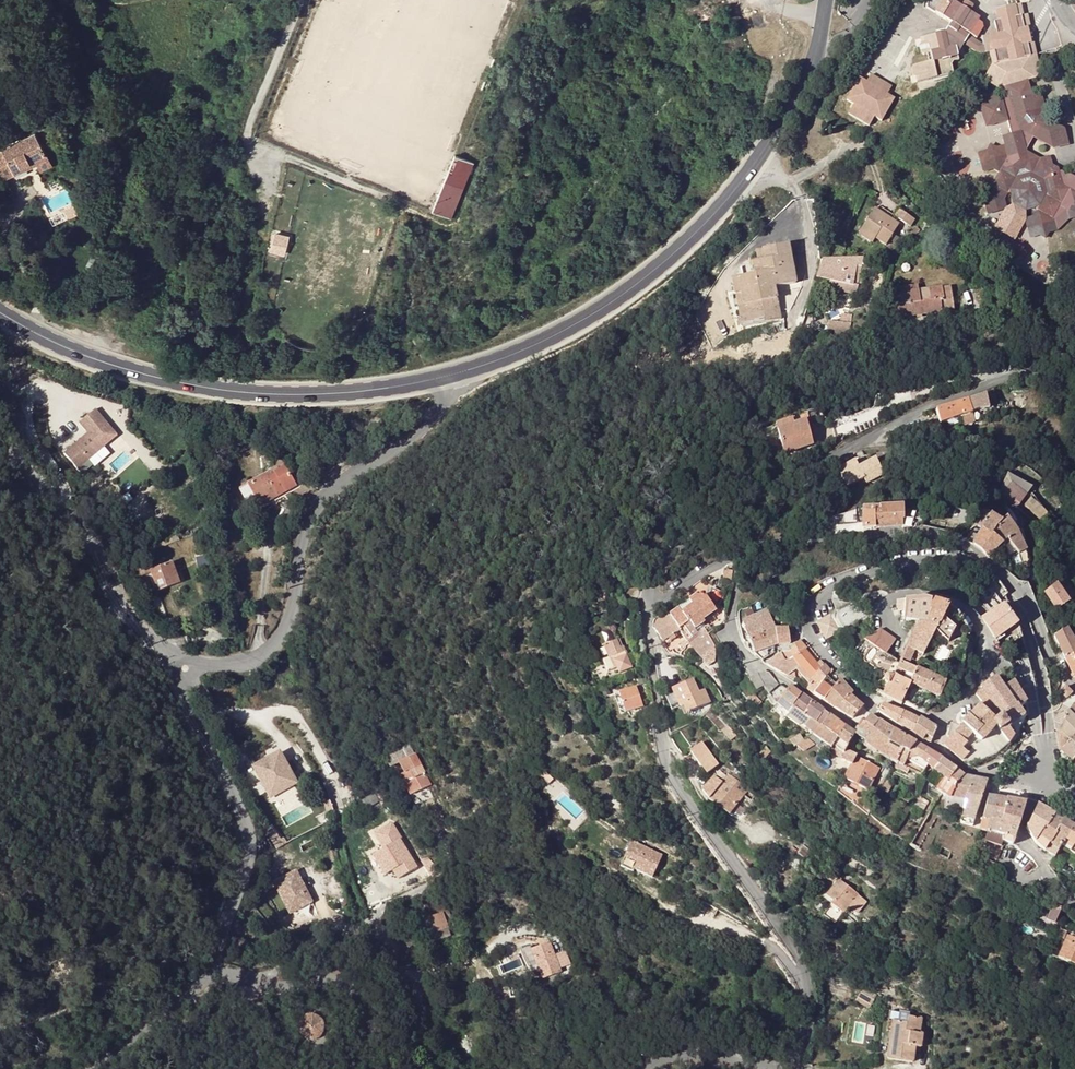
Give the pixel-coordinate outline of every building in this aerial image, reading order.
[(965,0),(961,7),(970,12),(974,6),(965,0)] [(918,47),(920,52),(924,55),(929,55),(930,62),(925,63),(914,65),(911,70),(912,75),(915,77),(919,76),(920,81),(953,73),(951,64),(954,61),(958,60),(958,54),(963,45),(969,36),(970,34),(976,38),(984,25),(978,21),(980,18),(970,12),(961,7),(952,1),(950,4),(946,2),(941,3),(935,13),(951,23),(955,25),(948,35),(944,33),(924,37),(925,43),(921,44),(918,47)] [(1030,56),(1031,56),(1028,43),(1030,42),(1027,29),(1025,29),(1023,17),(1017,18),(1017,15),(1019,15),(1018,9),(1015,10),(1015,7),(995,11),(997,22),(994,23),(996,32),(990,34),(990,37),(994,52),(996,64),(1030,56)] [(1028,16),(1023,17),(1025,29),(1027,29),(1031,28),(1028,16)] [(948,35),(955,25),(951,23),(944,33),(948,35)] [(989,53),(994,52),(990,37),(983,39),(984,45),(969,36),(963,45),(979,55),(989,53)] [(1028,43),(1031,56),(1036,55),(1033,42),(1030,42),(1028,43)] [(1031,56),(1030,56),(1036,78),(1043,65),(1038,61),(1036,55),(1031,56)] [(1028,81),(1036,78),(1030,56),(996,64),(1005,99),(979,106),(986,127),(1007,121),(1011,135),(1002,138),(1005,146),(996,149),(990,145),(986,151),(978,154),(983,172),(993,170),(999,173),(993,184),(980,188),(982,196),(979,202),(985,206),(987,215),(1006,210),(1004,201),(1006,194),(1011,193),(1013,204),(1025,210),(1040,206),(1034,217),(1025,220),(1030,238),(1040,236),(1045,239),(1049,232),(1057,230),(1054,217),(1059,207),(1066,210),(1068,219),(1074,217),(1074,177),(1069,174),(1064,175),(1065,172),(1061,170),(1060,172),(1058,171),(1059,169),(1051,164),(1050,158),(1040,159),(1037,164),(1023,157),(1026,151),(1022,139),(1026,134),(1033,138),(1042,122),(1049,120),(1041,94),(1032,96),(1028,81)] [(987,91),(979,106),(1005,99),(996,64),(982,88),(987,91)] [(870,82),(861,77),(847,99),(856,104),(851,114),(869,124),(875,116),(882,120),(896,98),(889,93),(893,85),(874,75),(870,82)] [(1042,122),(1033,138),(1052,148),(1068,144),(1064,130),(1049,120),(1042,122)] [(46,155),(35,134),(0,152),(0,171),(5,181),(15,176),(13,172),(46,155)] [(1026,134),(1022,139),(1026,151),(1033,138),(1026,134)] [(1037,164),(1040,159),(1027,151),(1026,151),(1023,157),(1037,164)] [(15,176),(38,164),(41,170),(51,165),(48,159),(46,155),(36,160),(13,172),(15,176)] [(454,158),(433,211),(451,219),(473,166),(459,160),(454,158)] [(899,224),(875,208),(859,233),(872,241),(875,237),(886,244),(899,224)] [(914,220),(898,209),(894,215),(910,226),(914,220)] [(275,233),(271,254),(285,257),(289,236),(275,233)] [(755,252),(757,262),(754,263),(756,276),(732,280),(741,327),(780,319),(774,288),(796,284),(788,245),(755,252)] [(846,264),(845,270),(819,265),(816,278),(831,280),(853,284),(856,266),(846,264)] [(851,292),(853,284),(831,280),(829,288),(851,292)] [(895,288),(896,294),(918,291),(917,285),(895,288)] [(918,291),(896,294),(899,318),(954,310),(951,287),(918,291)] [(968,399),(936,410),(940,424),(961,417),(972,413),(972,412),(989,409),(984,393),(968,399)] [(78,466),(118,435),(97,407),(81,420),(89,430),(65,449),(78,466)] [(963,424),(975,420),(972,413),(961,417),(963,424)] [(803,417),(776,426),(777,431),(805,422),(803,417)] [(784,453),(812,444),(805,422),(777,431),(784,453)] [(317,477),(340,465),(334,461),(325,462),(325,458),(315,460),(317,477)] [(875,458),(859,466),(855,460),(838,469),(847,486),(864,477),(867,482),(884,474),(875,458)] [(270,474),(251,485),(257,494),(262,505),(296,486),(285,468),(275,474),(277,476),(273,479),(270,474)] [(1011,483),(1001,496),(1017,508),(1027,495),(1011,483)] [(252,497),(258,507),(262,505),(257,494),(252,497)] [(904,519),(903,505),(862,508),(863,528),(903,526),(903,519),(904,519)] [(990,535),(991,533),(995,529),(998,526),(1002,522),(990,514),(991,513),(978,512),(972,524),(981,529),(990,535)] [(995,529),(991,533),(1003,543),(1007,540),(1019,554),(1027,551),(1016,531),(1007,518),(1004,520),(1002,522),(998,526),(995,529)] [(1002,543),(1003,543),(991,533),(990,535),(981,529),(980,531),(979,535),(971,533),(965,540),(973,544),(981,550),(988,557),(1002,543)] [(171,564),(150,571),(158,591),(178,584),(171,564)] [(1058,586),(1067,599),(1074,594),(1074,593),(1067,580),(1058,586)] [(1058,586),(1057,585),(1044,593),(1059,616),(1066,612),(1063,607),(1069,603),(1067,599),(1058,586)] [(701,620),(715,610),(706,597),(696,598),(678,610),(687,624),(688,623),(693,630),(701,623),(703,622),(701,620)] [(898,619),(906,619),(920,621),(929,622),(930,606),(931,605),(932,602),(924,599),(905,602),(896,602),(898,619)] [(929,622),(920,621),(908,647),(916,651),(924,655),(936,631),(948,643),(956,628),(943,618),(949,607),(932,602),(931,605),(930,606),(929,622)] [(1004,605),(982,619),(996,638),(1018,623),(1015,617),(1006,604),(1004,605)] [(678,610),(669,616),(678,630),(687,624),(678,610)] [(763,635),(775,630),(776,630),(768,610),(756,616),(763,635)] [(654,621),(657,625),(669,616),(666,612),(654,621)] [(831,615),(817,623),(826,639),(840,630),(831,615)] [(679,631),(678,630),(669,616),(657,625),(653,628),(663,642),(675,633),(679,631)] [(745,629),(749,640),(763,635),(756,616),(743,623),(745,629)] [(687,643),(697,635),(693,630),(688,623),(687,624),(678,630),(679,631),(681,634),(687,643)] [(693,630),(697,635),(704,629),(701,623),(693,630)] [(713,647),(714,646),(704,629),(697,635),(687,643),(689,645),(703,658),(713,647)] [(790,644),(788,629),(776,630),(775,630),(777,644),(777,646),(790,644)] [(1054,636),(1065,659),(1074,653),(1074,643),(1067,629),(1054,636)] [(777,644),(775,630),(763,635),(749,640),(755,653),(763,660),(775,652),(772,646),(777,644)] [(864,640),(875,647),(886,654),(896,640),(879,630),(864,640)] [(618,673),(631,667),(626,655),(622,647),(619,648),(616,641),(603,646),(609,658),(603,661),(608,672),(617,668),(618,673)] [(713,647),(703,658),(709,663),(718,653),(713,647)] [(916,651),(908,647),(907,648),(903,658),(910,662),(916,651)] [(810,685),(807,689),(814,693),(827,675),(830,671),(825,664),(821,668),(805,650),(785,661),(781,653),(779,654),(766,664),(788,676),(793,672),(796,670),(800,667),(809,676),(806,678),(811,683),(810,685)] [(1074,676),(1074,653),(1065,659),(1068,665),(1071,671),(1074,677),(1074,676)] [(910,684),(916,670),(901,662),(900,663),(897,669),(901,671),(898,678),(910,684)] [(796,670),(810,685),(811,683),(806,678),(809,676),(800,667),(796,670)] [(916,670),(910,684),(911,685),(924,690),(931,675),(917,669),(916,670)] [(761,681),(773,677),(769,672),(766,672),(766,671),(757,674),(761,681)] [(763,686),(761,681),(757,674),(749,678),(756,690),(763,686)] [(827,675),(814,693),(837,709),(851,695),(853,693),(840,679),(836,684),(827,675)] [(945,682),(931,675),(924,690),(939,697),(943,688),(948,691),(951,686),(945,683),(945,682)] [(885,682),(885,683),(888,685),(883,695),(902,704),(903,702),(911,685),(910,684),(898,678),(894,676),(892,679),(889,677),(888,677),(887,677),(887,678),(886,678),(885,679),(885,680),(885,681),(885,682)] [(997,726),(1010,743),(1015,735),(1009,727),(1024,716),(1019,708),(1025,703),(1026,702),(1013,681),(1004,687),(996,676),(984,683),(981,686),(983,689),(971,698),(979,706),(980,705),(994,717),(996,720),(994,722),(997,726)] [(773,677),(761,681),(763,686),(769,694),(773,690),(779,685),(773,677)] [(682,707),(683,707),(686,714),(711,703),(705,689),(699,692),(693,680),(671,690),(679,705),(679,706),(680,706),(680,707),(681,707),(682,707)] [(806,698),(791,686),(781,697),(782,698),(777,704),(789,714),(786,717),(799,726),(802,724),(814,735),(829,715),(822,709),(806,698)] [(1066,698),(1071,692),(1066,686),(1060,692),(1066,698)] [(635,687),(618,693),(625,712),(642,706),(635,687)] [(1074,705),(1074,696),(1071,692),(1066,698),(1074,705),(1074,704),(1074,705)] [(853,719),(864,707),(851,695),(837,709),(853,719)] [(789,714),(777,704),(772,710),(784,720),(786,717),(789,714)] [(897,724),(903,712),(883,704),(879,712),(897,724)] [(1070,740),(1074,736),(1074,705),(1074,704),(1074,705),(1068,711),(1061,731),(1070,740)] [(965,741),(973,732),(982,741),(997,726),(994,722),(996,720),(994,717),(980,705),(979,706),(954,732),(965,741)] [(913,733),(921,717),(916,715),(915,717),(903,712),(897,724),(913,733)] [(845,727),(829,715),(814,735),(813,736),(831,749),(833,746),(845,727)] [(878,721),(870,715),(859,729),(869,735),(873,728),(874,729),(878,721)] [(926,736),(933,738),(937,728),(921,717),(913,733),(923,740),(926,736)] [(873,728),(869,735),(865,741),(865,742),(882,756),(888,743),(894,731),(879,721),(878,721),(874,729),(873,728)] [(844,753),(852,739),(853,737),(855,733),(845,727),(833,746),(844,753)] [(856,735),(865,741),(869,735),(859,729),(856,735)] [(909,753),(916,743),(894,731),(888,743),(902,750),(906,751),(909,753)] [(1070,740),(1061,731),(1059,735),(1062,749),(1070,740)] [(963,761),(969,754),(963,749),(967,743),(965,741),(954,732),(944,744),(946,746),(963,761)] [(1070,740),(1062,749),(1061,750),(1071,761),(1074,757),(1074,736),(1070,740)] [(702,743),(690,752),(706,774),(718,766),(702,743)] [(888,743),(882,756),(895,762),(903,766),(907,760),(910,753),(909,753),(906,751),(902,750),(888,743)] [(916,743),(909,753),(910,753),(921,759),(928,764),(934,770),(942,759),(916,743)] [(848,774),(872,786),(883,764),(849,747),(846,752),(841,759),(853,765),(848,774)] [(924,770),(928,764),(921,759),(910,753),(907,760),(924,770)] [(281,754),(252,769),(269,801),(298,786),(281,754)] [(416,756),(400,764),(406,774),(402,775),(406,784),(405,785),(411,796),(432,785),(416,756)] [(949,780),(957,769),(942,759),(934,770),(946,777),(949,780)] [(937,788),(941,791),(948,796),(951,798),(957,784),(964,775),(957,769),(949,780),(946,777),(937,788)] [(709,799),(718,806),(738,780),(728,773),(722,782),(714,775),(702,790),(709,799)] [(967,800),(965,799),(974,777),(964,775),(957,784),(951,798),(948,796),(947,806),(964,809),(967,800)] [(967,800),(964,809),(960,823),(973,826),(988,780),(974,777),(965,799),(967,800)] [(749,788),(738,780),(718,806),(729,814),(737,804),(748,790),(749,788)] [(884,786),(890,790),(893,783),(887,780),(884,786)] [(749,814),(753,808),(752,807),(755,803),(752,800),(755,795),(748,790),(737,804),(742,807),(741,808),(749,814)] [(376,794),(363,802),(368,810),(381,802),(376,794)] [(918,795),(914,804),(924,810),(929,801),(918,795)] [(987,831),(998,797),(989,795),(979,829),(987,831)] [(1002,821),(1007,798),(998,797),(987,831),(985,841),(1003,847),(1003,846),(1002,846),(1003,842),(1004,836),(996,834),(1001,821),(1002,821)] [(1013,845),(1027,801),(1007,798),(1002,821),(1001,821),(996,834),(1004,836),(1003,842),(1013,845)] [(1038,805),(1027,828),(1035,842),(1045,828),(1047,829),(1055,814),(1038,805)] [(1064,820),(1055,814),(1047,829),(1045,828),(1035,842),(1045,851),(1064,820)] [(1054,856),(1061,846),(1073,825),(1064,820),(1045,851),(1054,856)] [(1073,825),(1061,846),(1074,855),(1074,826),(1073,825)] [(624,866),(656,877),(665,851),(633,840),(624,866)] [(383,852),(394,870),(400,879),(417,868),(400,841),(383,852)] [(983,846),(1001,852),(1003,847),(985,841),(983,846)] [(815,851),(805,843),(797,852),(807,861),(815,851)] [(394,870),(383,852),(376,856),(388,874),(394,870)] [(994,865),(986,860),(983,865),(991,870),(994,865)] [(286,904),(307,893),(296,872),(275,883),(286,904)] [(824,914),(835,923),(857,894),(839,880),(826,895),(833,902),(824,914)] [(1042,894),(1049,887),(1045,884),(1039,891),(1042,894)] [(299,908),(311,901),(307,893),(286,904),(288,908),(296,903),(299,908)] [(1047,919),(1055,923),(1061,908),(1053,904),(1047,919)] [(434,918),(436,925),(446,922),(449,929),(455,927),(450,912),(434,918)] [(449,929),(446,922),(436,925),(429,928),(435,942),(452,936),(449,929)] [(1071,938),(1067,936),(1066,941),(1059,958),(1074,965),(1074,940),(1071,938)] [(253,945),(236,940),(232,951),(241,953),(242,950),(251,952),(253,945)] [(567,949),(556,953),(552,940),(523,950),(528,966),(537,963),(541,977),(573,967),(567,949)] [(876,994),(864,987),(861,992),(873,999),(876,994)] [(856,1000),(869,1008),(874,1000),(873,999),(861,992),(856,1000)] [(889,1011),(887,1031),(891,1031),(892,1021),(907,1024),(908,1016),(909,1017),(910,1014),(889,1011)] [(314,1038),(318,1036),(321,1034),(323,1030),(324,1026),(323,1022),(322,1018),(319,1015),(315,1013),(310,1013),(306,1014),(302,1016),(300,1020),(298,1024),(299,1028),(300,1032),(303,1035),(306,1037),(310,1038),(314,1038)] [(915,1047),(920,1047),(921,1047),(922,1035),(919,1035),(921,1018),(909,1017),(908,1016),(907,1024),(892,1021),(891,1031),(887,1058),(913,1062),(915,1052),(915,1047)]
